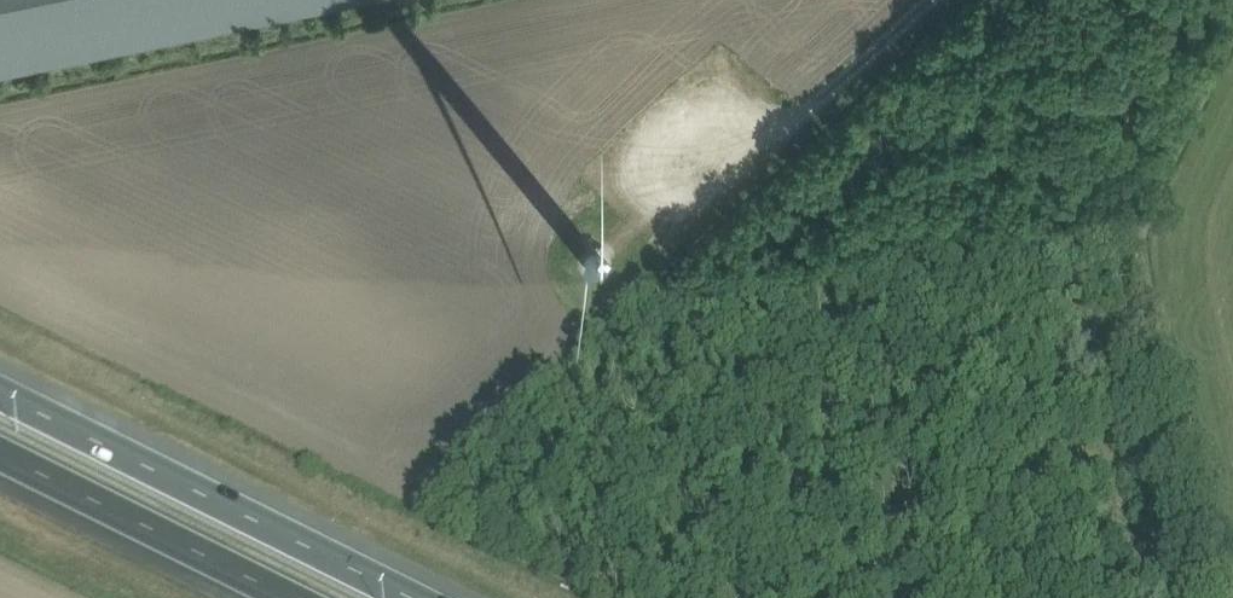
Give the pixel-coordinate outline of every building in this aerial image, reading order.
[(351,0),(0,0),(0,72),(351,0)] [(593,272),(595,273),(597,272),(599,272),(601,270),(602,269),(603,267),(603,265),(603,263),(602,261),(601,259),(599,258),(597,257),(595,257),(593,257),(591,258),(589,259),(588,261),(587,263),(587,265),(587,267),(588,269),(589,270),(591,272),(593,272)]
